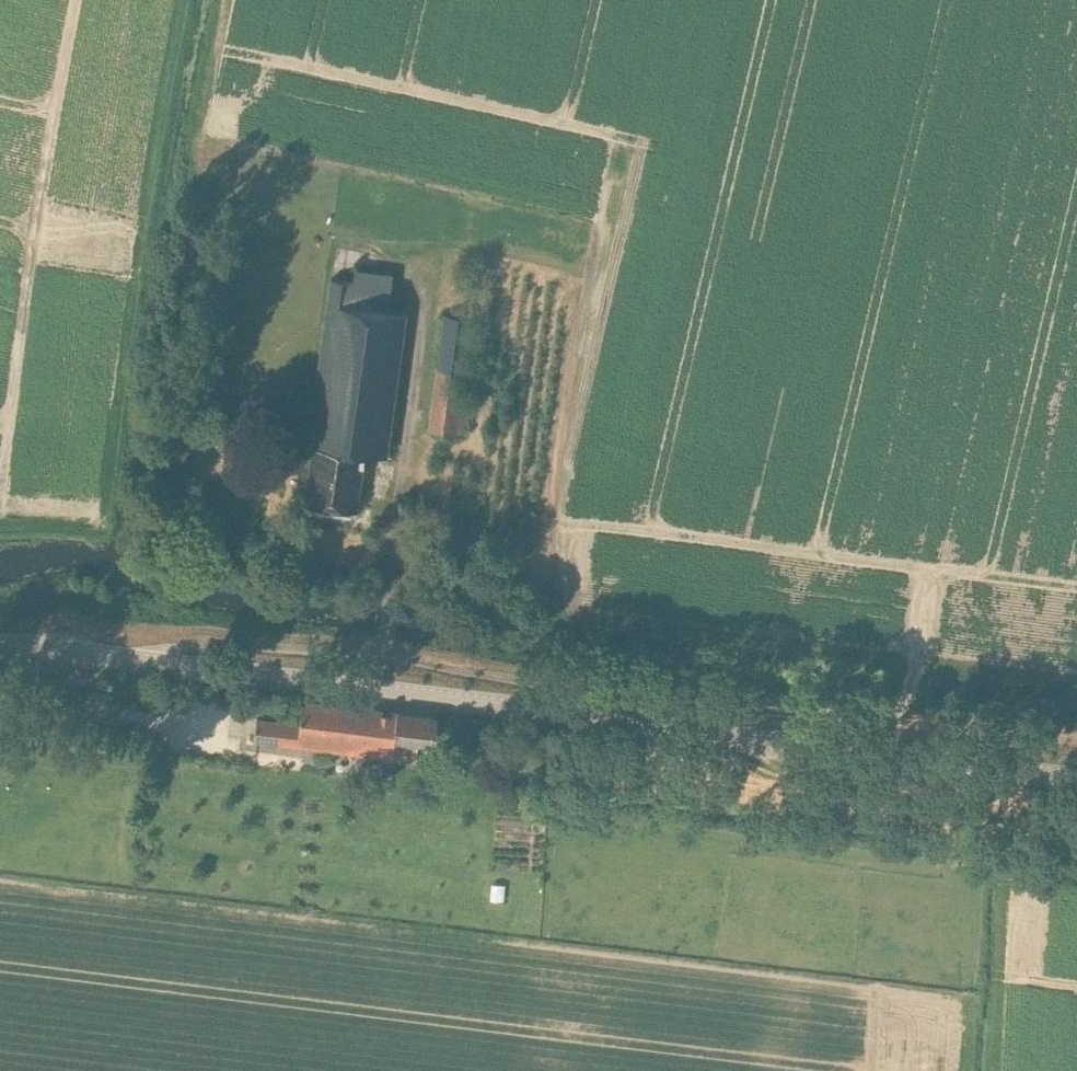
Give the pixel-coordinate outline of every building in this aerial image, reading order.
[(307,443),(313,444),(304,503),(357,510),(365,452),(386,455),(406,311),(388,309),(393,273),(354,267),(352,280),(330,277),(307,443)] [(458,410),(472,316),(445,312),(428,427),(466,432),(469,412),(458,410)] [(301,712),(299,722),(257,717),(254,741),(387,757),(415,760),(417,740),(434,742),(437,715),(302,699),(301,712)] [(492,883),(490,899),(503,900),(504,884),(492,883)]
